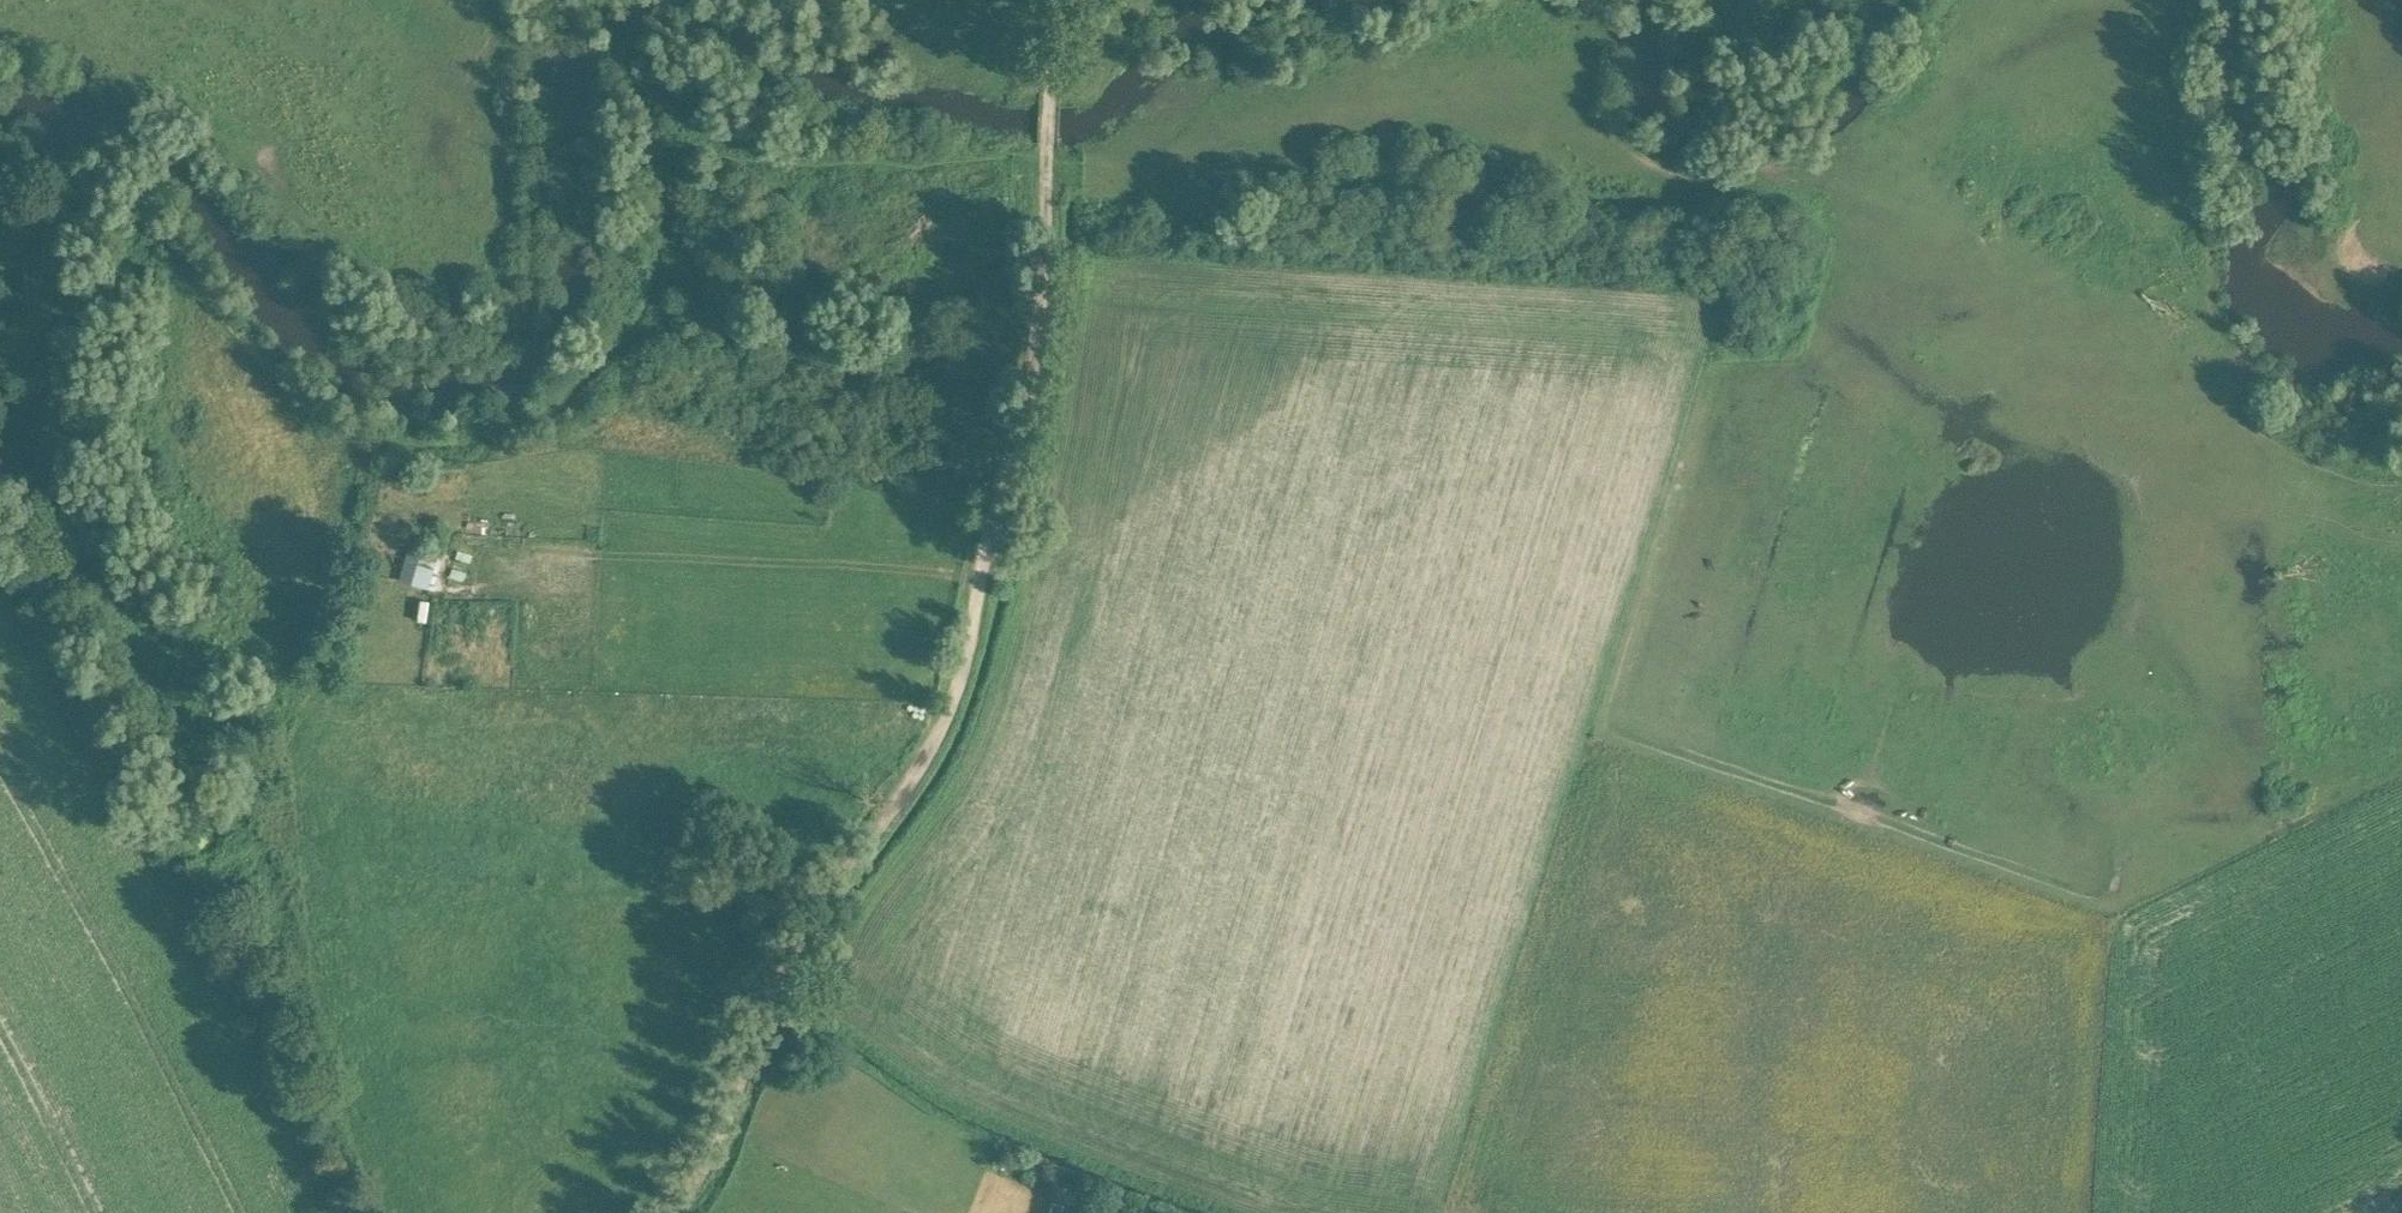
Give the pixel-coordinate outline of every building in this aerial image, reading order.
[(417,543),(407,580),(433,587),(443,550),(417,543)]
